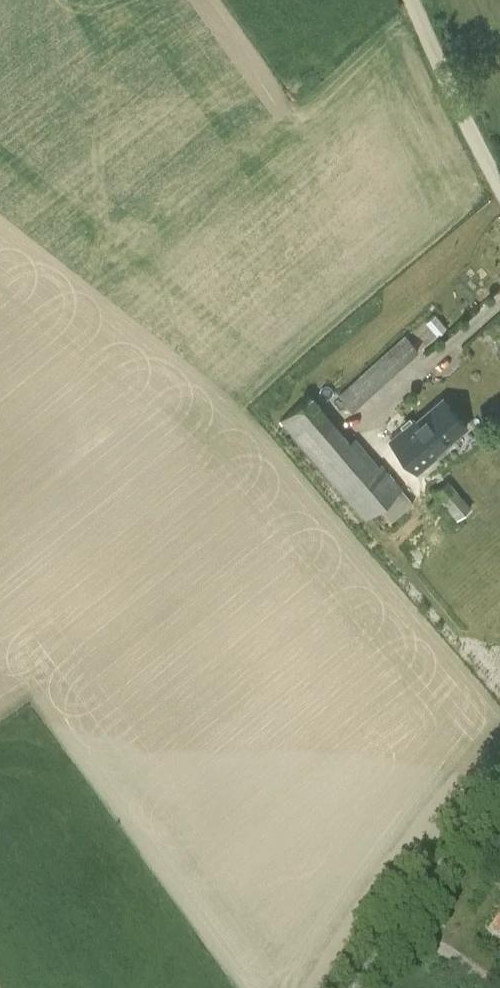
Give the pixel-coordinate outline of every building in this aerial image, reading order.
[(338,395),(353,410),(419,351),(405,335),(338,395)] [(374,468),(311,395),(280,421),(365,521),(403,489),(382,463),(374,468)] [(439,451),(468,427),(443,397),(415,421),(414,420),(410,423),(390,440),(418,472),(441,452),(439,451)] [(449,480),(434,493),(457,520),(472,508),(449,480)]
